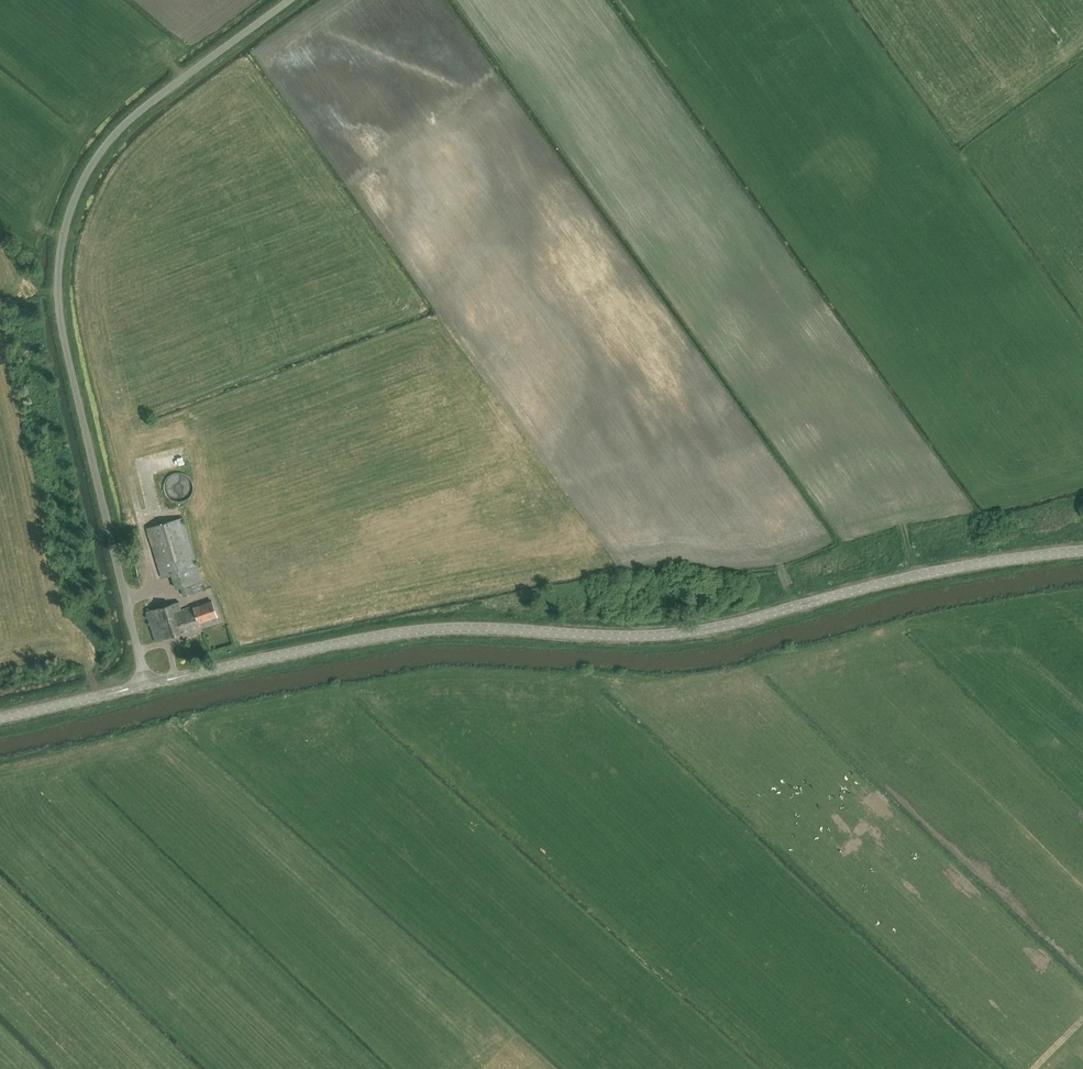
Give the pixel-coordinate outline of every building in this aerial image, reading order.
[(150,486),(149,461),(138,462),(139,482),(143,482),(143,487),(150,486)] [(181,472),(178,472),(175,472),(173,473),(171,475),(169,476),(167,478),(166,481),(165,483),(165,486),(165,489),(166,491),(167,494),(168,496),(170,498),(173,499),(175,500),(178,501),(181,501),(183,500),(186,499),(188,498),(190,496),(192,494),(193,491),(193,489),(194,486),(194,484),(193,481),(192,479),(190,476),(188,475),(186,473),(183,472),(181,472)] [(204,589),(183,516),(148,526),(163,577),(173,574),(177,588),(182,587),(184,595),(204,589)] [(183,609),(180,600),(171,603),(146,610),(156,641),(180,633),(201,626),(199,622),(218,616),(212,600),(194,606),(193,605),(183,609)] [(216,645),(228,641),(224,629),(211,634),(212,637),(214,637),(216,645)]
